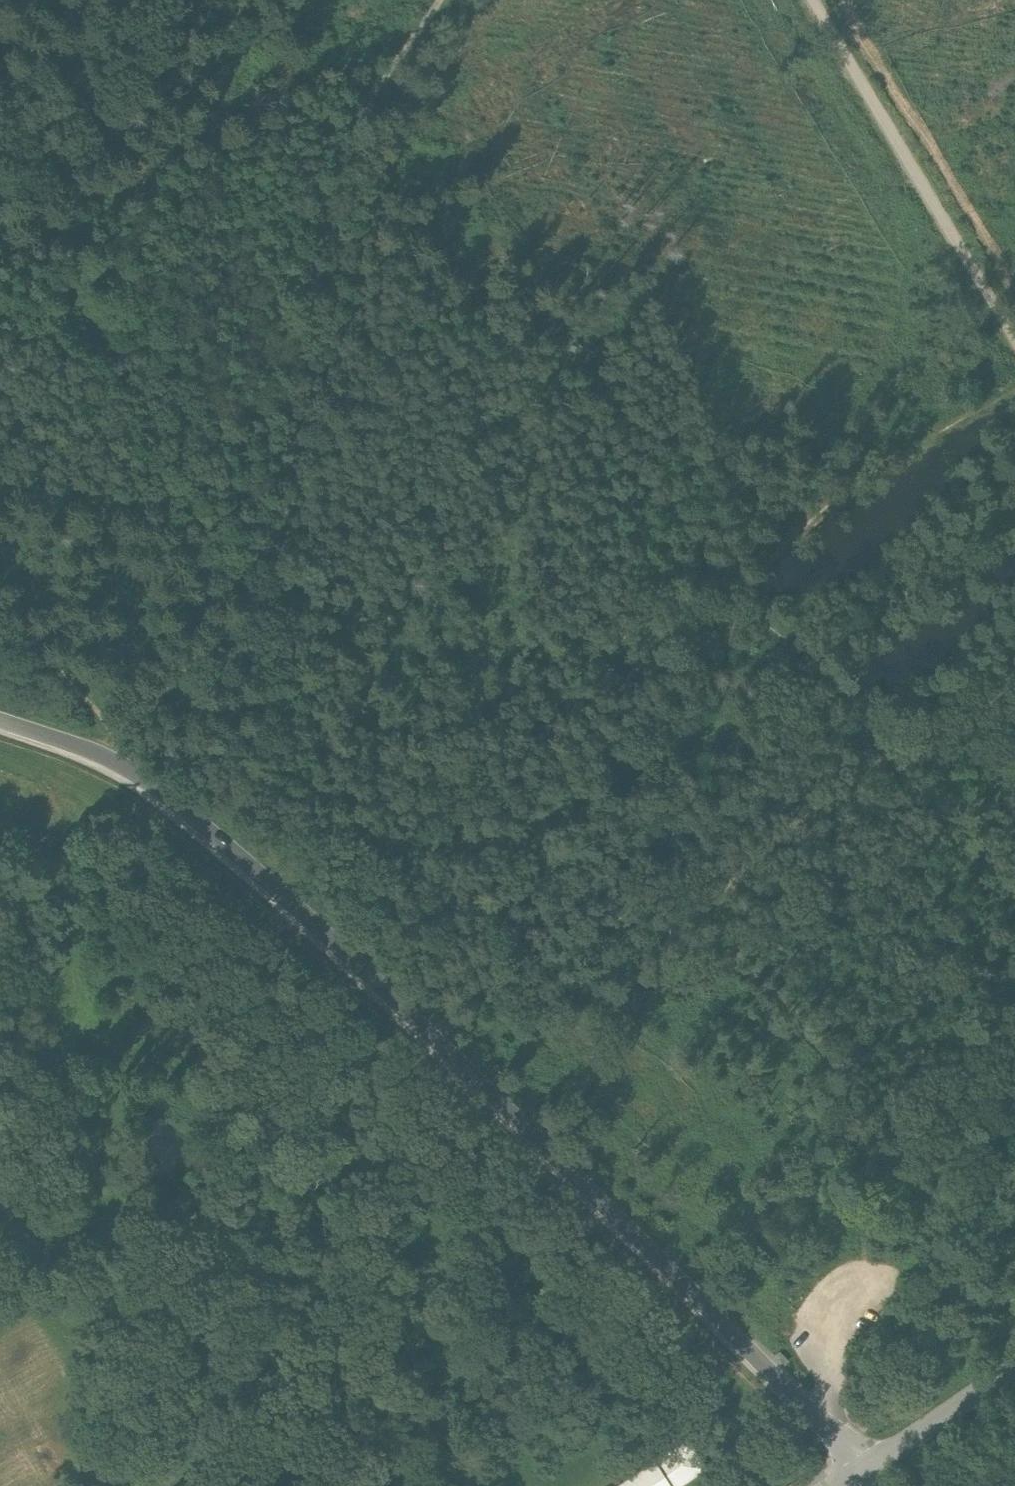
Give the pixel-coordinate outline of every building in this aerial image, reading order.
[(687,1441),(618,1485),(677,1485),(705,1468),(687,1441)]
